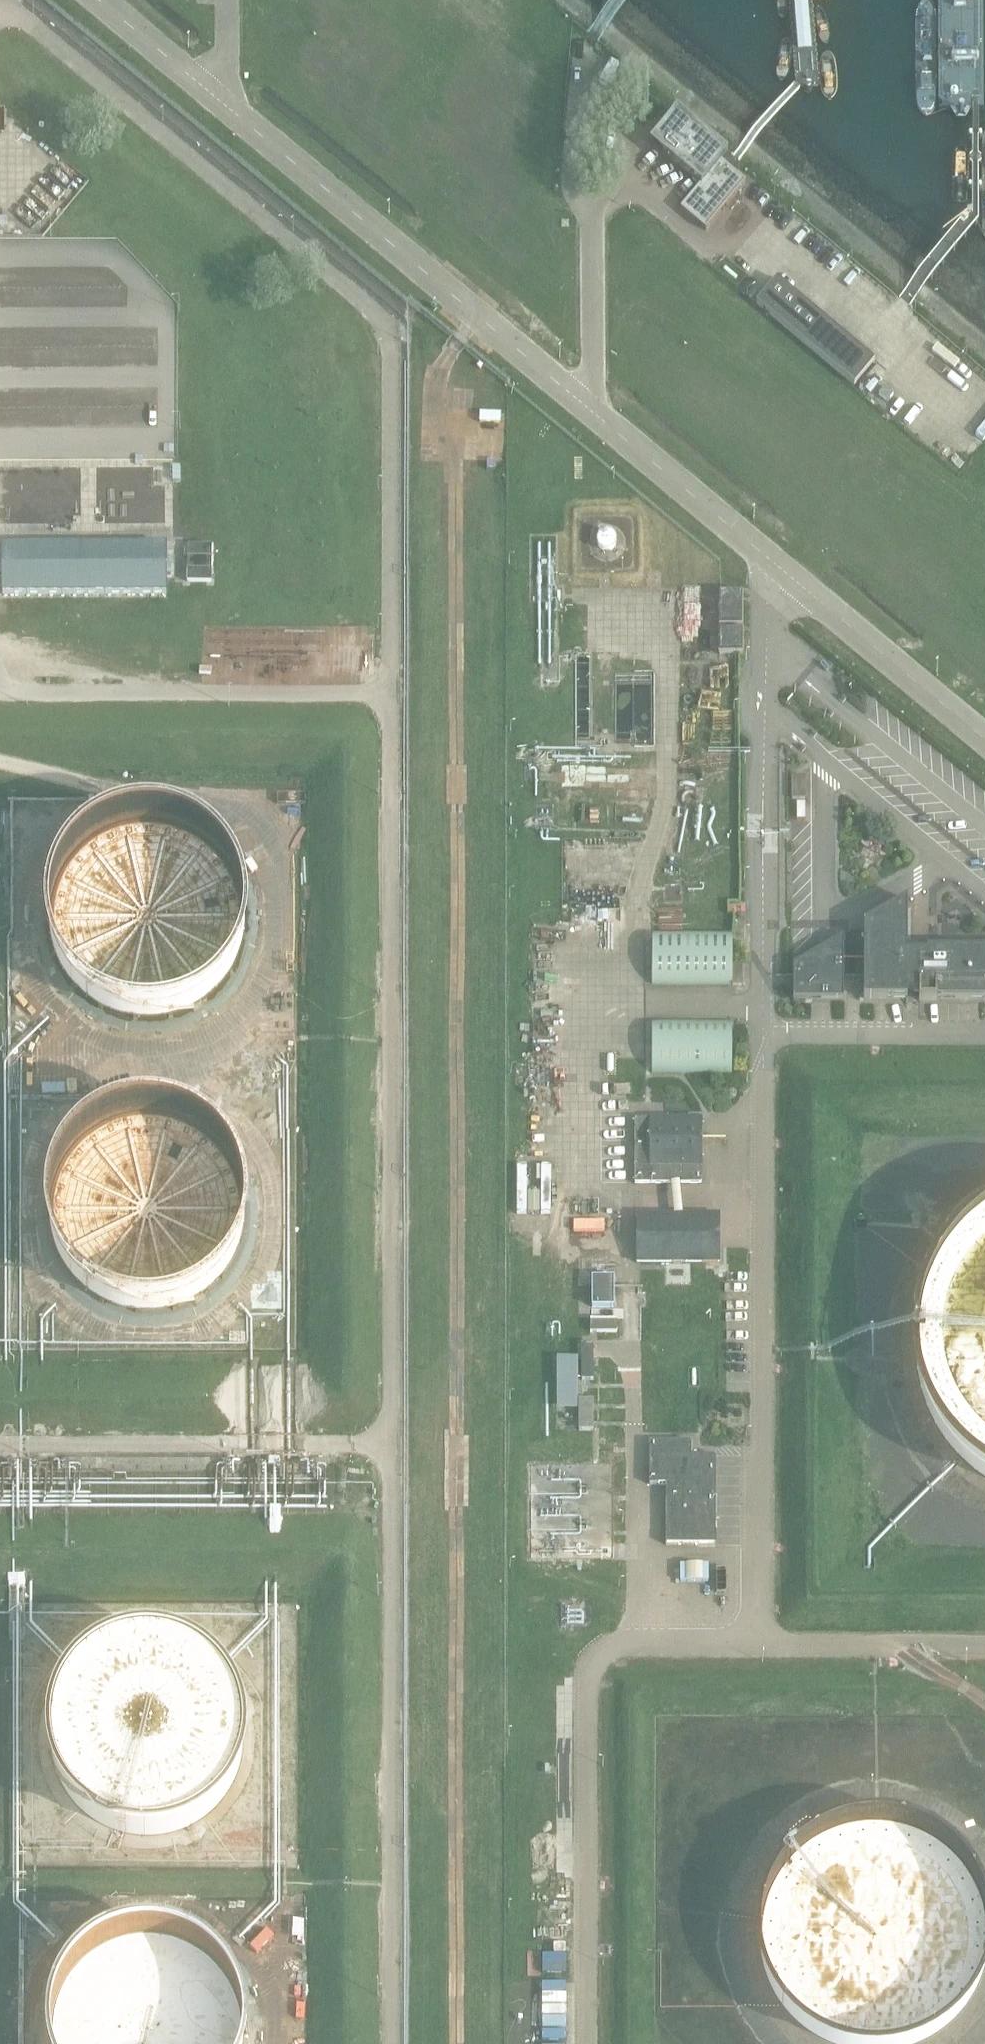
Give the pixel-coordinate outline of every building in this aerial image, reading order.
[(654,139),(650,145),(652,146),(655,142),(666,151),(663,155),(677,166),(676,167),(700,186),(680,210),(706,231),(727,206),(734,197),(746,183),(721,162),(726,156),(713,146),(701,135),(695,141),(671,121),(655,140),(654,139)] [(777,279),(756,304),(854,386),(875,361),(777,279)] [(621,537),(623,533),(624,530),(623,526),(621,523),(619,520),(615,519),(611,518),(608,520),(605,522),(603,525),(602,528),(602,532),(603,535),(605,538),(608,540),(611,541),(615,541),(619,539),(621,537)] [(215,579),(214,543),(189,543),(190,579),(215,579)] [(167,548),(2,547),(2,593),(167,593),(167,548)] [(743,627),(743,593),(719,593),(719,627),(743,627)] [(719,631),(719,654),(743,654),(743,631),(719,631)] [(792,799),(805,799),(805,776),(792,776),(792,799)] [(224,988),(245,961),(255,927),(253,893),(240,861),(217,835),(187,818),(153,813),(120,818),(91,833),(68,857),(54,886),(50,919),(57,951),(73,979),(97,1001),(128,1014),(162,1017),(196,1008),(224,988)] [(928,950),(927,950),(927,953),(920,953),(920,952),(920,951),(919,950),(917,949),(916,949),(915,949),(913,949),(912,950),(911,951),(911,952),(910,953),(904,953),(904,944),(907,944),(907,900),(864,925),(864,999),(907,999),(907,992),(919,992),(919,1001),(936,1001),(937,999),(984,999),(984,950),(928,950)] [(734,932),(653,932),(653,985),(733,985),(734,932)] [(844,936),(806,958),(793,965),(793,999),(844,999),(844,936)] [(733,1021),(653,1021),(653,1075),(734,1074),(733,1021)] [(225,1292),(246,1264),(256,1231),(254,1196),(241,1164),(218,1138),(188,1122),(154,1116),(121,1121),(92,1136),(70,1160),(55,1189),(51,1222),(58,1254),(74,1283),(99,1304),(129,1317),(163,1320),(197,1311),(225,1292)] [(703,1117),(636,1117),(636,1183),(702,1183),(702,1167),(703,1117)] [(527,1191),(527,1165),(517,1165),(517,1213),(550,1214),(550,1180),(555,1180),(556,1165),(536,1165),(536,1179),(541,1180),(541,1191),(527,1191)] [(646,1194),(645,1202),(669,1203),(670,1196),(646,1194)] [(721,1213),(637,1213),(637,1262),(721,1262),(721,1213)] [(967,1225),(933,1268),(916,1319),(917,1374),(936,1425),(970,1466),(984,1475),(984,1214),(967,1225)] [(614,1307),(614,1278),(592,1278),(592,1307),(614,1307)] [(618,1331),(618,1320),(591,1320),(591,1331),(618,1331)] [(594,1431),(594,1400),(579,1399),(579,1431),(594,1431)] [(667,1483),(667,1543),(717,1544),(717,1455),(692,1455),(692,1441),(651,1441),(650,1483),(667,1483)] [(709,1581),(709,1565),(680,1565),(680,1581),(709,1581)] [(221,1806),(242,1778),(252,1745),(250,1711),(237,1679),(214,1653),(184,1636),(150,1630),(117,1636),(88,1651),(65,1674),(51,1704),(47,1737),(54,1769),(70,1797),(95,1819),(125,1832),(159,1835),(193,1826),(221,1806)] [(984,1969),(984,1879),(974,1856),(947,1829),(912,1812),(874,1807),(837,1815),(804,1834),(780,1863),(766,1898),(764,1936),(774,1972),(796,2003),(826,2026),(863,2037),(901,2036),(937,2023),(967,1998),(984,1969)] [(253,2011),(240,1979),(217,1953),(187,1936),(153,1931),(120,1936),(91,1951),(68,1975),(54,2004),(50,2037),(52,2043),(255,2043),(253,2011)]
